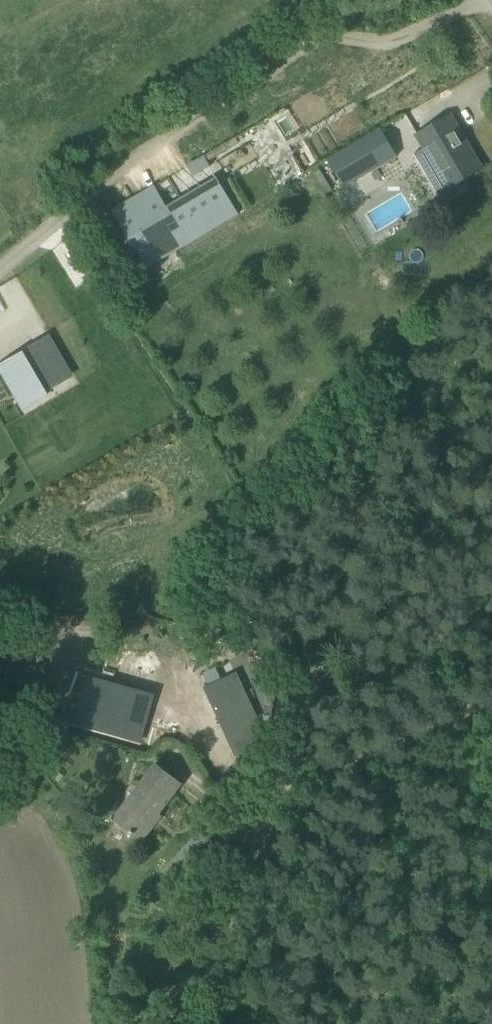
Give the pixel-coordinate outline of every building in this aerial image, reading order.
[(413,154),(437,195),(481,169),(449,116),(417,135),(424,148),(413,154)] [(203,154),(187,163),(193,173),(209,164),(203,154)] [(152,184),(111,208),(140,258),(232,204),(218,179),(202,188),(200,184),(189,191),(191,195),(167,209),(152,184)] [(0,366),(0,372),(22,410),(35,402),(32,398),(56,384),(34,346),(0,366)] [(236,666),(206,678),(219,712),(234,707),(247,740),(263,734),(236,666)] [(91,678),(84,706),(91,708),(86,727),(144,742),(155,701),(137,697),(138,690),(91,678)] [(153,824),(151,822),(180,784),(154,764),(112,818),(141,840),(153,824)]
